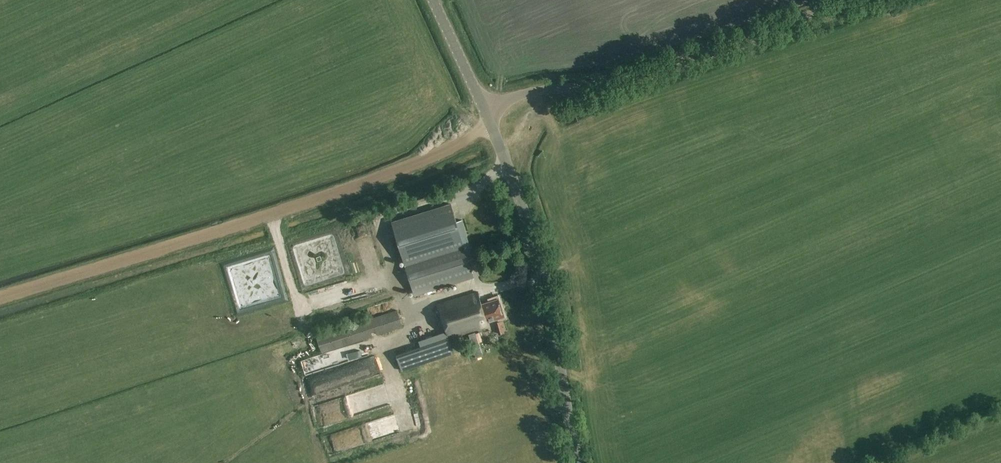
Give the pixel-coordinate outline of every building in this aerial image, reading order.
[(526,129),(517,137),(522,142),(530,134),(526,129)] [(456,188),(458,194),(477,187),(475,181),(456,188)] [(462,240),(466,252),(472,251),(462,220),(456,222),(451,204),(392,222),(404,259),(462,240)] [(462,240),(404,259),(415,296),(474,278),(462,240)] [(312,250),(316,265),(323,263),(319,248),(312,250)] [(438,304),(448,339),(489,326),(488,322),(503,317),(498,300),(482,305),(478,291),(438,304)] [(322,353),(402,327),(397,310),(317,337),(322,353)] [(504,320),(496,322),(499,334),(507,332),(504,320)] [(453,353),(448,339),(397,356),(402,370),(453,353)] [(314,394),(336,386),(331,370),(308,378),(314,394)]
